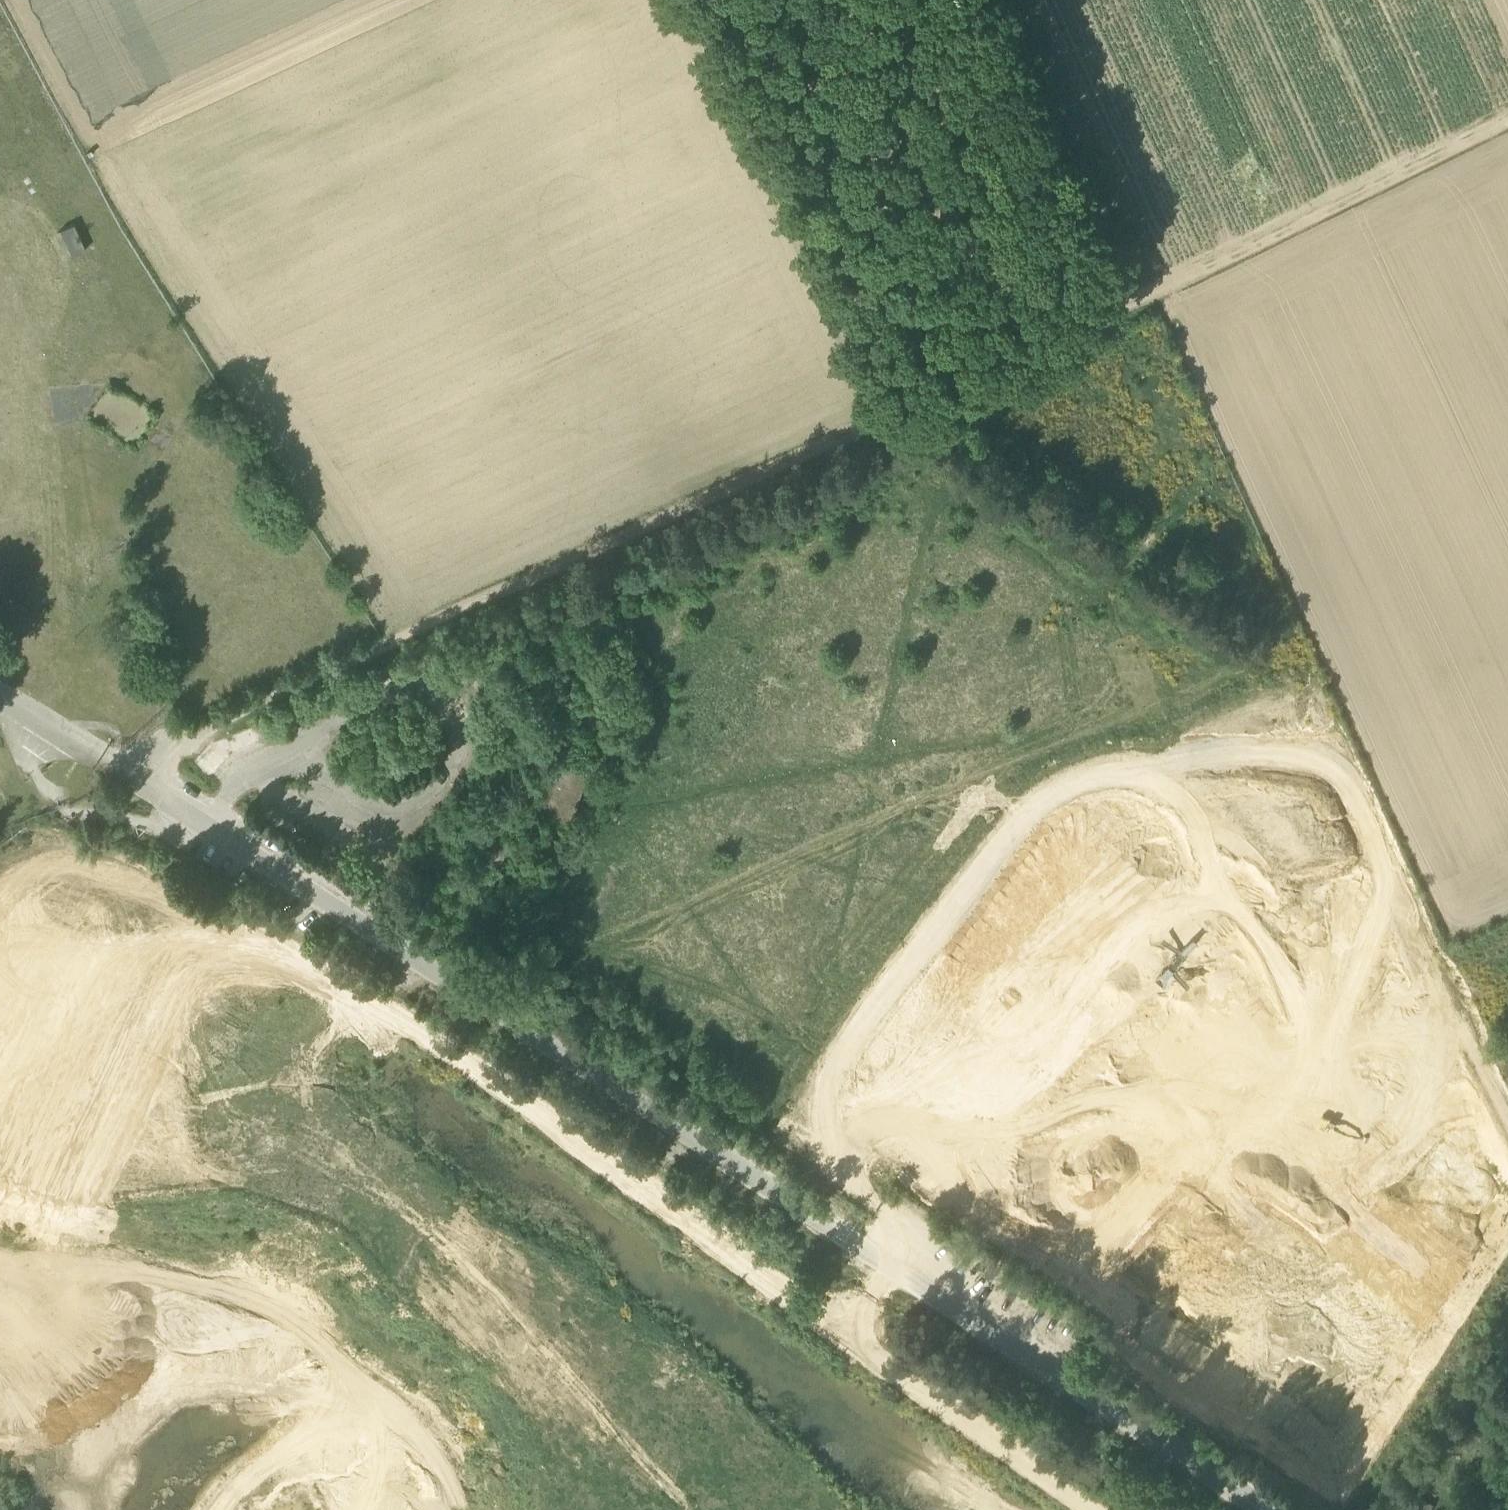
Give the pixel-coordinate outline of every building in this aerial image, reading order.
[(69,247),(72,255),(74,254),(86,250),(73,220),(60,225),(69,247)] [(471,621),(463,625),(467,632),(474,628),(471,621)] [(535,814),(571,825),(588,769),(552,758),(535,814)]
